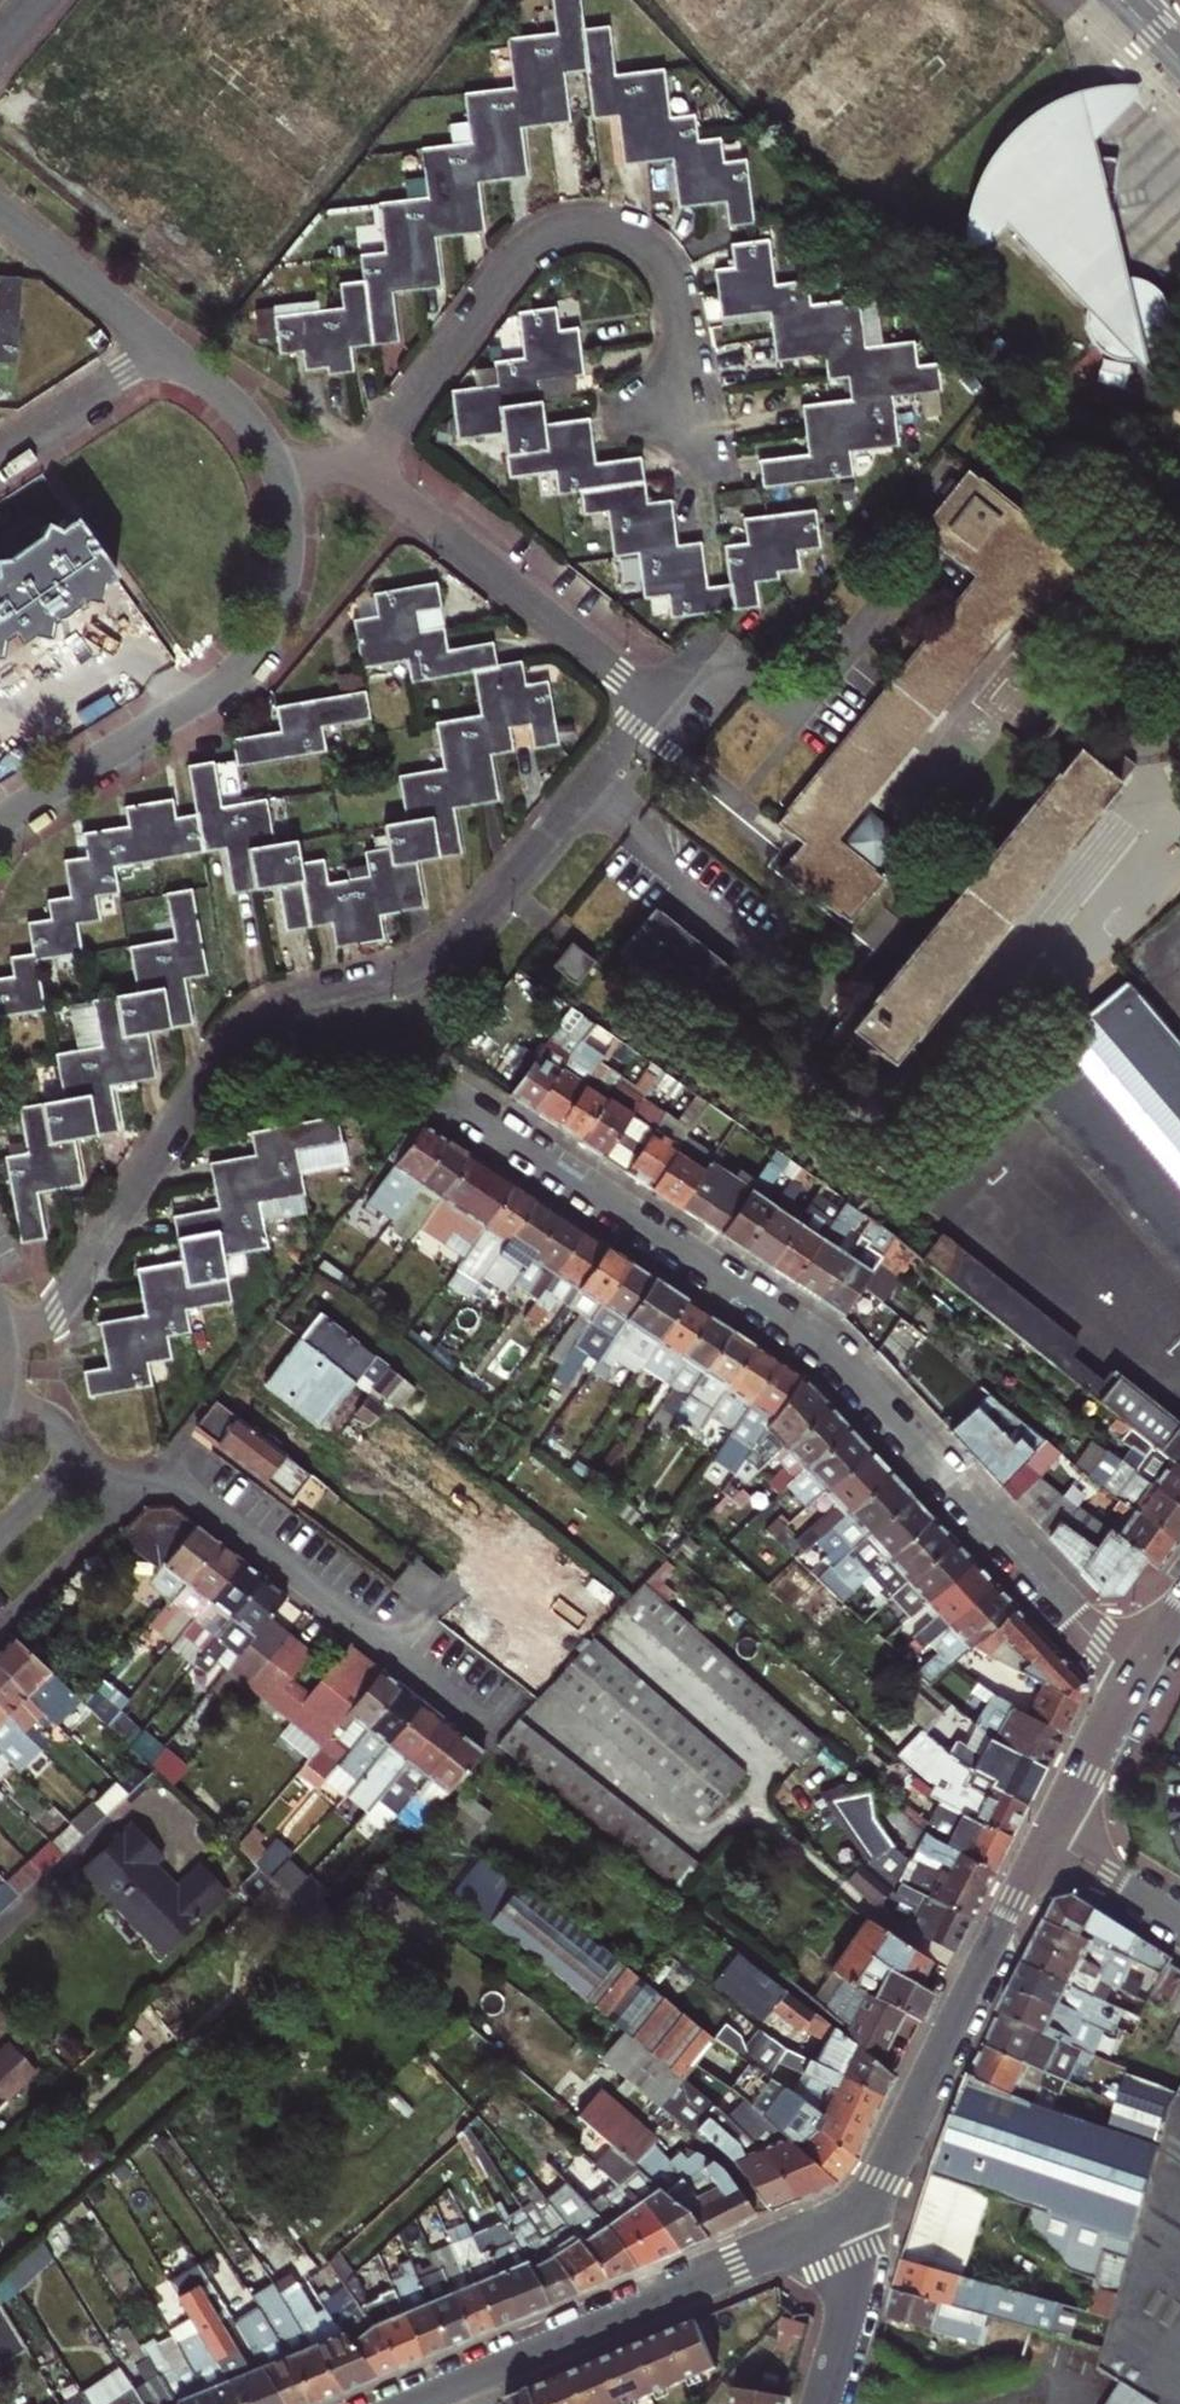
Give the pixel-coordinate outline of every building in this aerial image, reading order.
[(280,357),(300,354),(303,374),(325,371),(326,377),(352,373),(349,351),(400,344),(394,297),(446,290),(439,240),(488,232),(481,183),(529,178),(524,132),(572,125),(565,77),(588,74),(595,123),(620,120),(626,168),(673,162),(679,210),(727,204),(731,228),(758,224),(749,162),(725,165),(722,144),(700,147),(696,121),(675,123),(668,76),(621,83),(613,32),(588,35),(582,0),(554,0),(559,39),(508,46),(514,96),(465,103),(471,151),(420,158),(425,197),(378,204),(384,252),(360,256),(364,282),(340,286),(343,308),(275,317),(280,357)] [(1080,97),(1092,144),(1140,98),(1137,94),(1133,92),(1124,91),(1113,91),(1103,91),(1094,93),(1080,97)] [(1132,362),(1146,357),(1151,354),(1158,349),(1164,342),(1167,338),(1170,330),(1171,322),(1170,314),(1168,307),(1164,300),(1155,291),(1150,287),(1143,284),(1135,283),(1127,284),(1105,197),(1114,195),(1117,162),(1096,161),(1092,144),(1080,97),(1067,100),(1047,109),(1034,117),(1023,125),(1012,135),(1001,147),(991,163),(982,177),(975,192),(970,208),(967,224),(966,239),(967,264),(1006,226),(1087,308),(1085,313),(1084,317),(1084,323),(1085,329),(1089,340),(1093,348),(1099,354),(1108,360),(1116,363),(1132,362)] [(776,288),(770,245),(733,249),(737,271),(717,274),(723,323),(773,316),(780,366),(825,360),(829,382),(850,380),(853,403),(806,410),(812,458),(763,465),(767,492),(858,480),(856,458),(903,451),(897,399),(946,393),(943,367),(924,370),(920,344),(871,350),(864,298),(814,304),(812,285),(776,288)] [(14,364),(24,278),(2,276),(0,297),(0,363),(14,364)] [(821,512),(771,518),(747,521),(750,546),(728,549),(733,588),(712,591),(706,546),(681,549),(675,505),(650,508),(643,460),(597,466),(591,422),(545,427),(539,385),(585,379),(578,332),(561,334),(558,310),(518,315),(524,363),(496,366),(497,371),(499,389),(482,392),(454,396),(459,441),(504,436),(510,481),(557,476),(560,496),(582,494),(585,517),(608,514),(615,557),(639,554),(644,602),(652,601),(654,618),(671,617),(672,620),(759,608),(756,586),(781,583),(780,577),(804,574),(802,556),(826,552),(821,512)] [(499,389),(497,371),(480,374),(482,392),(499,389)] [(1101,566),(987,472),(940,529),(995,574),(795,821),(815,838),(795,863),(864,919),(899,877),(850,837),(1036,608),(1054,623),(1101,566)] [(108,566),(77,520),(65,528),(42,524),(42,530),(6,556),(0,555),(0,640),(12,632),(20,640),(30,634),(44,636),(47,621),(83,597),(97,600),(100,584),(114,575),(108,566)] [(215,776),(213,766),(187,772),(197,819),(179,823),(176,808),(127,818),(129,832),(85,841),(88,862),(67,865),(72,901),(50,906),(53,924),(28,929),(34,960),(11,965),(15,983),(0,986),(0,1026),(46,1017),(36,967),(83,956),(78,932),(102,927),(97,902),(118,898),(115,874),(226,852),(234,895),(277,887),(286,936),(336,926),(341,952),(383,943),(379,919),(426,908),(418,865),(465,855),(456,810),(500,801),(492,760),(518,755),(513,732),(530,729),(535,751),(560,746),(548,686),(524,690),(519,663),(500,667),(496,644),(450,654),(446,632),(443,633),(424,637),(421,619),(440,615),(442,615),(436,587),(377,600),(377,601),(380,617),(359,622),(355,623),(365,672),(406,664),(410,686),(473,673),(482,715),(438,724),(447,767),(401,777),(408,819),(386,823),(391,845),(367,851),(372,873),(329,883),(324,859),(302,863),(297,842),(276,846),(268,803),(223,812),(215,776)] [(380,617),(377,601),(356,606),(359,622),(380,617)] [(424,637),(443,633),(440,615),(421,619),(424,637)] [(375,722),(369,694),(278,713),(282,733),(233,744),(239,770),(330,751),(326,733),(375,722)] [(1136,785),(1093,750),(879,1013),(870,1006),(843,1040),(894,1082),(1136,785)] [(22,1251),(24,1251),(49,1246),(40,1202),(87,1193),(79,1147),(121,1137),(112,1092),(156,1082),(147,1037),(192,1027),(184,985),(210,979),(193,893),(166,899),(175,950),(125,961),(132,998),(93,1007),(102,1051),(59,1061),(67,1105),(21,1115),(30,1159),(6,1165),(22,1251)] [(656,910),(622,952),(708,1022),(743,979),(656,910)] [(572,946),(554,969),(577,988),(596,965),(572,946)] [(1143,980),(1142,980),(1034,1068),(1179,1245),(1179,1025),(1143,980)] [(513,1097),(537,1112),(579,1053),(586,1043),(598,1026),(585,1018),(571,1038),(562,1032),(513,1097)] [(620,1042),(598,1026),(586,1043),(608,1059),(620,1042)] [(560,1127),(597,1075),(584,1067),(589,1060),(579,1053),(537,1112),(560,1127)] [(560,1127),(584,1143),(624,1087),(629,1080),(605,1064),(597,1075),(560,1127)] [(624,1087),(584,1143),(609,1159),(639,1117),(669,1074),(656,1065),(636,1095),(624,1087)] [(678,1155),(714,1104),(689,1087),(659,1130),(629,1172),(654,1189),(678,1155)] [(93,1401),(158,1389),(154,1371),(179,1365),(175,1341),(200,1335),(197,1317),(243,1308),(234,1260),(272,1252),(263,1208),(307,1199),(298,1153),(343,1144),(338,1116),(252,1132),(257,1158),(213,1167),(222,1211),(178,1221),(186,1265),(141,1274),(150,1316),(101,1326),(111,1373),(89,1377),(93,1401)] [(609,1159),(629,1172),(659,1130),(639,1117),(609,1159)] [(422,1181),(451,1142),(425,1125),(385,1181),(398,1191),(383,1212),(393,1220),(400,1211),(411,1195),(422,1181)] [(473,1157),(451,1142),(422,1181),(434,1190),(413,1219),(421,1226),(425,1220),(473,1157)] [(1096,1213),(1115,1238),(1113,1297),(1127,1287),(1147,1287),(1160,1278),(1058,1143),(1055,1212),(1076,1213),(1077,1203),(1096,1204),(1096,1213)] [(809,1167),(786,1152),(758,1192),(727,1236),(750,1251),(809,1167)] [(710,1176),(678,1155),(654,1189),(686,1209),(710,1176)] [(455,1225),(496,1171),(473,1157),(425,1220),(447,1236),(455,1225)] [(727,1236),(758,1192),(718,1165),(710,1176),(686,1209),(727,1236)] [(809,1167),(750,1251),(774,1267),(815,1207),(804,1200),(822,1175),(809,1167)] [(455,1225),(477,1242),(520,1187),(496,1171),(455,1225)] [(774,1267),(797,1282),(847,1211),(839,1206),(848,1193),(832,1182),(815,1207),(774,1267)] [(520,1187),(477,1242),(491,1254),(478,1272),(486,1278),(493,1269),(500,1259),(543,1202),(520,1187)] [(411,1195),(400,1211),(409,1217),(420,1202),(411,1195)] [(825,1300),(884,1217),(867,1205),(856,1198),(847,1211),(797,1282),(825,1300)] [(564,1216),(543,1202),(500,1259),(493,1269),(486,1278),(470,1298),(480,1306),(503,1277),(512,1284),(515,1279),(520,1274),(564,1216)] [(529,1297),(535,1302),(588,1232),(564,1216),(520,1274),(515,1279),(533,1293),(529,1297)] [(847,1315),(867,1286),(885,1260),(904,1233),(884,1217),(825,1300),(844,1313),(847,1315)] [(581,1288),(612,1247),(588,1232),(535,1302),(527,1312),(533,1317),(555,1289),(566,1298),(577,1285),(581,1288)] [(959,1238),(939,1261),(955,1274),(975,1251),(959,1238)] [(556,1354),(566,1362),(635,1262),(612,1247),(581,1288),(570,1303),(584,1313),(556,1354)] [(1090,1344),(975,1251),(955,1274),(985,1300),(1104,1397),(1116,1383),(1082,1355),(1090,1344)] [(635,1262),(566,1362),(563,1367),(578,1376),(598,1348),(608,1354),(609,1353),(660,1279),(635,1262)] [(888,1263),(867,1286),(885,1301),(906,1277),(888,1263)] [(660,1279),(609,1353),(632,1369),(621,1385),(627,1389),(644,1365),(691,1299),(660,1279)] [(686,1356),(714,1315),(691,1299),(644,1365),(668,1382),(686,1356)] [(417,1388),(321,1315),(302,1340),(358,1381),(358,1382),(365,1373),(379,1383),(376,1387),(403,1407),(417,1388)] [(737,1329),(714,1315),(686,1356),(697,1363),(682,1386),(685,1388),(671,1409),(678,1414),(737,1329)] [(887,1347),(907,1359),(924,1330),(903,1318),(887,1347)] [(737,1329),(678,1414),(700,1431),(713,1413),(760,1345),(737,1329)] [(358,1381),(302,1340),(266,1387),(323,1427),(358,1382),(358,1381)] [(713,1413),(735,1428),(782,1360),(760,1345),(713,1413)] [(453,1361),(433,1346),(425,1356),(445,1371),(453,1361)] [(759,1446),(806,1376),(804,1374),(782,1360),(735,1428),(759,1446)] [(463,1364),(452,1377),(468,1388),(477,1376),(463,1364)] [(834,1405),(806,1376),(759,1446),(749,1460),(764,1470),(782,1454),(834,1405)] [(1131,1378),(1110,1401),(1150,1434),(1179,1458),(1179,1418),(1131,1378)] [(396,1416),(369,1396),(354,1415),(381,1435),(396,1416)] [(287,1453),(218,1401),(198,1427),(216,1441),(224,1430),(230,1434),(221,1445),(295,1502),(316,1475),(287,1453)] [(794,1483),(854,1427),(834,1405),(782,1454),(792,1465),(774,1482),(783,1493),(794,1483)] [(1114,1525),(1088,1504),(1102,1486),(1069,1460),(1020,1422),(1008,1435),(982,1460),(1105,1592),(1127,1590),(1152,1556),(1121,1531),(1114,1525)] [(794,1483),(815,1506),(875,1450),(854,1427),(794,1483)] [(224,1430),(216,1441),(221,1445),(230,1434),(224,1430)] [(976,1454),(982,1460),(1008,1435),(1002,1430),(976,1454)] [(1150,1434),(1130,1459),(1179,1499),(1179,1458),(1150,1434)] [(357,1442),(348,1435),(343,1442),(351,1449),(357,1442)] [(299,1439),(287,1453),(316,1475),(342,1495),(352,1481),(299,1439)] [(1130,1459),(1116,1447),(1097,1472),(1107,1480),(1127,1497),(1179,1539),(1179,1499),(1130,1459)] [(875,1450),(815,1506),(807,1513),(828,1539),(853,1515),(897,1473),(875,1450)] [(1097,1472),(1075,1454),(1069,1460),(1102,1486),(1107,1480),(1097,1472)] [(853,1515),(871,1536),(916,1494),(897,1473),(853,1515)] [(730,1493),(735,1497),(742,1491),(736,1486),(730,1493)] [(748,1497),(742,1491),(735,1497),(742,1503),(748,1497)] [(871,1577),(937,1515),(916,1494),(871,1536),(851,1555),(871,1577)] [(1127,1497),(1120,1505),(1127,1510),(1134,1516),(1121,1531),(1152,1556),(1166,1566),(1179,1548),(1179,1539),(1127,1497)] [(124,1535),(167,1567),(199,1529),(174,1510),(149,1510),(124,1535)] [(1134,1516),(1127,1510),(1114,1525),(1121,1531),(1134,1516)] [(772,1511),(761,1521),(780,1538),(790,1529),(772,1511)] [(958,1538),(937,1515),(871,1577),(892,1600),(897,1594),(958,1538)] [(199,1529),(167,1567),(155,1583),(178,1601),(223,1547),(199,1529)] [(958,1538),(897,1594),(918,1617),(933,1604),(979,1561),(958,1538)] [(223,1547),(178,1601),(192,1612),(182,1624),(190,1630),(244,1563),(223,1547)] [(397,1589),(425,1610),(450,1579),(421,1557),(397,1589)] [(905,1652),(914,1661),(999,1583),(979,1561),(933,1604),(944,1616),(905,1652)] [(267,1581),(244,1563),(190,1630),(186,1635),(196,1644),(214,1622),(226,1632),(267,1581)] [(245,1654),(272,1621),(289,1598),(267,1581),(226,1632),(208,1654),(221,1664),(236,1647),(245,1654)] [(625,1607),(636,1617),(659,1594),(647,1583),(625,1607)] [(980,1645),(1021,1606),(999,1583),(914,1661),(932,1678),(938,1684),(980,1645)] [(659,1594),(636,1617),(648,1628),(671,1605),(659,1594)] [(682,1615),(671,1605),(648,1628),(660,1639),(682,1615)] [(1090,1680),(1021,1606),(980,1645),(1048,1679),(1086,1698),(1091,1688),(1090,1680)] [(682,1615),(660,1639),(671,1649),(693,1625),(682,1615)] [(266,1669),(291,1636),(272,1621),(245,1654),(266,1669)] [(705,1636),(693,1625),(671,1649),(683,1660),(705,1636)] [(293,1721),(312,1697),(294,1683),(316,1656),(291,1636),(266,1669),(239,1703),(282,1736),(293,1721)] [(695,1670),(717,1646),(705,1636),(683,1660),(695,1670)] [(577,1661),(588,1671),(609,1648),(598,1638),(577,1661)] [(17,1639),(0,1655),(0,1666),(58,1723),(64,1717),(52,1704),(68,1688),(17,1639)] [(325,1714),(340,1726),(384,1671),(352,1646),(312,1697),(293,1721),(299,1725),(310,1711),(322,1720),(325,1714)] [(695,1670),(706,1681),(728,1657),(717,1646),(695,1670)] [(600,1682),(621,1658),(609,1648),(588,1671),(600,1682)] [(718,1692),(740,1667),(728,1657),(706,1681),(718,1692)] [(633,1669),(621,1658),(600,1682),(612,1693),(633,1669)] [(554,1686),(565,1696),(588,1671),(577,1661),(554,1686)] [(22,1728),(51,1757),(58,1751),(18,1711),(25,1705),(38,1718),(37,1719),(49,1732),(58,1723),(0,1666),(0,1706),(22,1728)] [(752,1678),(740,1667),(718,1692),(730,1702),(752,1678)] [(633,1669),(612,1693),(623,1703),(643,1680),(633,1669)] [(340,1726),(323,1747),(344,1762),(404,1687),(384,1671),(340,1726)] [(577,1706),(600,1682),(588,1671),(565,1696),(577,1706)] [(741,1713),(764,1688),(752,1678),(730,1702),(741,1713)] [(1086,1698),(1048,1679),(1039,1697),(1011,1683),(1002,1699),(1069,1733),(1086,1698)] [(655,1690),(643,1680),(623,1703),(634,1714),(655,1690)] [(577,1706),(589,1718),(612,1693),(600,1682),(577,1706)] [(990,1705),(981,1723),(991,1732),(1054,1764),(1069,1733),(1002,1699),(999,1698),(981,1682),(973,1691),(990,1705)] [(365,1777),(371,1769),(425,1703),(404,1687),(344,1762),(335,1774),(354,1790),(365,1777)] [(741,1713),(753,1723),(775,1699),(764,1688),(741,1713)] [(655,1690),(634,1714),(645,1724),(667,1701),(655,1690)] [(918,1692),(905,1706),(933,1733),(946,1719),(918,1692)] [(612,1693),(589,1718),(601,1728),(623,1703),(612,1693)] [(775,1699),(753,1723),(765,1734),(787,1710),(775,1699)] [(104,1700),(93,1712),(111,1728),(121,1716),(104,1700)] [(645,1724),(657,1734),(678,1711),(667,1701),(645,1724)] [(425,1703),(371,1769),(382,1778),(400,1755),(410,1763),(446,1719),(425,1703)] [(601,1728),(612,1738),(634,1714),(623,1703),(601,1728)] [(0,1706),(0,1749),(4,1753),(7,1756),(13,1750),(6,1743),(22,1728),(0,1706)] [(765,1734),(776,1745),(799,1720),(787,1710),(765,1734)] [(668,1745),(689,1722),(678,1711),(657,1734),(668,1745)] [(623,1748),(645,1724),(634,1714),(612,1738),(623,1748)] [(406,1798),(411,1802),(466,1735),(446,1719),(410,1763),(396,1780),(410,1791),(406,1798)] [(957,1730),(946,1719),(933,1733),(943,1742),(945,1743),(957,1730)] [(991,1732),(981,1723),(976,1719),(968,1728),(955,1753),(962,1760),(977,1771),(968,1785),(989,1797),(996,1787),(1034,1806),(1054,1764),(991,1732)] [(799,1720),(776,1745),(788,1754),(809,1730),(799,1720)] [(501,1744),(514,1754),(534,1730),(522,1721),(501,1744)] [(668,1745),(679,1755),(700,1732),(689,1722),(668,1745)] [(623,1748),(635,1758),(657,1734),(645,1724),(623,1748)] [(534,1730),(514,1754),(516,1756),(527,1764),(546,1740),(534,1730)] [(822,1741),(809,1730),(788,1754),(800,1766),(822,1741)] [(691,1767),(713,1744),(700,1732),(679,1755),(691,1767)] [(646,1769),(668,1745),(657,1734),(635,1758),(646,1769)] [(466,1735),(411,1802),(400,1816),(422,1833),(488,1752),(466,1735)] [(558,1750),(546,1740),(527,1764),(539,1774),(558,1750)] [(934,1794),(969,1811),(1019,1836),(1034,1806),(996,1787),(989,1797),(968,1785),(977,1771),(962,1760),(955,1753),(945,1743),(943,1742),(916,1772),(936,1791),(934,1794)] [(691,1767),(703,1777),(724,1754),(713,1744),(691,1767)] [(646,1769),(657,1779),(679,1755),(668,1745),(646,1769)] [(551,1783),(570,1760),(558,1750),(539,1774),(551,1783)] [(724,1754),(703,1777),(714,1788),(735,1764),(724,1754)] [(670,1791),(691,1767),(679,1755),(657,1779),(670,1791)] [(551,1783),(563,1793),(582,1769),(570,1760),(551,1783)] [(747,1775),(735,1764),(714,1788),(726,1799),(747,1775)] [(670,1791),(681,1801),(703,1777),(691,1767),(670,1791)] [(575,1802),(594,1779),(582,1769),(563,1793),(575,1802)] [(354,1790),(346,1801),(366,1817),(385,1794),(365,1777),(354,1790)] [(703,1777),(681,1801),(692,1811),(714,1788),(703,1777)] [(575,1802),(589,1813),(607,1790),(594,1779),(575,1802)] [(846,1825),(851,1823),(877,1812),(880,1811),(868,1783),(823,1795),(846,1825)] [(726,1799),(714,1788),(692,1811),(705,1822),(726,1799)] [(469,1789),(445,1816),(473,1838),(495,1812),(469,1789)] [(607,1790),(589,1813),(601,1822),(619,1799),(607,1790)] [(601,1822),(613,1832),(631,1809),(619,1799),(601,1822)] [(908,1807),(932,1827),(1001,1872),(1019,1836),(969,1811),(956,1833),(935,1822),(914,1801),(908,1807)] [(625,1841),(643,1818),(631,1809),(613,1832),(625,1841)] [(895,1848),(877,1812),(851,1823),(846,1825),(871,1858),(865,1863),(868,1866),(872,1860),(895,1848)] [(655,1828),(643,1818),(625,1841),(637,1851),(655,1828)] [(54,1847),(66,1859),(86,1840),(74,1827),(54,1847)] [(917,1858),(931,1865),(990,1894),(1001,1872),(932,1827),(917,1858)] [(649,1861),(667,1838),(655,1828),(637,1851),(649,1861)] [(135,1829),(87,1874),(148,1940),(154,1934),(172,1953),(230,1898),(205,1871),(179,1893),(156,1868),(164,1860),(135,1829)] [(649,1861),(661,1871),(679,1848),(667,1838),(649,1861)] [(679,1848),(661,1871),(675,1881),(692,1858),(679,1848)] [(865,1863),(849,1881),(881,1906),(898,1887),(902,1864),(895,1848),(872,1860),(868,1866),(865,1863)] [(484,1853),(455,1889),(489,1916),(518,1880),(484,1853)] [(705,1868),(692,1858),(675,1881),(687,1890),(705,1868)] [(990,1894),(931,1865),(922,1883),(908,1876),(905,1883),(934,1897),(978,1918),(990,1894)] [(277,1886),(264,1874),(258,1880),(270,1893),(277,1886)] [(721,2035),(623,1959),(529,1882),(497,1922),(632,2032),(686,2079),(721,2035)] [(316,1919),(296,1902),(277,1886),(270,1893),(249,1912),(274,1940),(253,1960),(265,1974),(320,1923),(316,1919)] [(316,1919),(326,1906),(307,1890),(296,1902),(316,1919)] [(978,1918),(934,1897),(918,1930),(960,1954),(978,1918)] [(1056,1901),(1045,1922),(1139,1968),(1155,1976),(1163,1980),(1169,1967),(1172,1960),(1075,1898),(1056,1901)] [(919,2041),(940,1995),(922,1986),(935,1961),(906,1945),(873,1919),(840,1969),(852,1977),(847,1984),(869,2001),(902,2028),(919,2041)] [(1139,1968),(1045,1922),(1034,1943),(1114,1983),(1111,1989),(1149,2008),(1153,1999),(1163,1980),(1155,1976),(1149,1986),(1134,1979),(1139,1968)] [(165,1959),(172,1953),(154,1934),(148,1940),(165,1959)] [(1034,1943),(1023,1965),(1116,2012),(1141,2024),(1149,2008),(1111,1989),(1114,1983),(1034,1943)] [(833,2042),(823,2065),(892,2097),(902,2075),(883,2060),(849,2033),(744,1952),(720,1981),(771,2020),(781,2010),(808,2029),(814,2023),(833,2042)] [(1012,1988),(1100,2032),(1114,2039),(1118,2032),(1108,2028),(1116,2012),(1023,1965),(1012,1988)] [(1163,1980),(1153,1999),(1179,2013),(1179,1973),(1169,1967),(1163,1980)] [(1094,2046),(1100,2032),(1012,1988),(999,2014),(1097,2060),(1109,2066),(1113,2067),(1117,2058),(1094,2046)] [(883,2060),(902,2028),(869,2001),(849,2033),(883,2060)] [(999,2014),(984,2046),(1062,2082),(1071,2062),(1091,2072),(1097,2060),(999,2014)] [(780,2043),(763,2028),(743,2051),(776,2074),(783,2062),(822,2081),(817,2091),(837,2101),(831,2113),(825,2128),(862,2158),(864,2156),(892,2097),(823,2065),(808,2059),(791,2052),(780,2043)] [(686,2079),(632,2032),(608,2061),(663,2106),(673,2095),(686,2079)] [(784,2039),(780,2043),(791,2052),(808,2059),(812,2052),(784,2039)] [(1062,2082),(984,2046),(970,2077),(1043,2110),(1051,2093),(1069,2101),(1075,2087),(1062,2082)] [(38,2077),(13,2049),(0,2061),(0,2112),(38,2077)] [(1122,2109),(1134,2077),(1113,2067),(1109,2066),(1096,2097),(1122,2109)] [(1179,2100),(1179,2099),(1134,2077),(1122,2109),(1117,2121),(1111,2137),(1089,2128),(1055,2116),(1043,2110),(970,2077),(941,2151),(986,2167),(978,2191),(989,2194),(1033,2209),(1021,2241),(1037,2247),(1069,2271),(1096,2279),(1106,2253),(1130,2263),(1132,2264),(1145,2216),(1172,2116),(1179,2100)] [(690,2082),(678,2097),(733,2124),(742,2128),(690,2082)] [(843,2183),(793,2143),(766,2119),(762,2117),(750,2111),(690,2082),(742,2128),(757,2143),(767,2154),(804,2201),(841,2184),(843,2183)] [(766,2119),(793,2143),(843,2183),(862,2158),(825,2128),(831,2113),(827,2110),(784,2090),(766,2119)] [(713,2238),(764,2217),(747,2193),(730,2170),(724,2165),(721,2168),(703,2154),(700,2153),(692,2163),(683,2155),(679,2160),(662,2146),(666,2140),(608,2092),(586,2118),(609,2137),(677,2194),(713,2238)] [(742,2165),(778,2212),(804,2201),(767,2154),(757,2143),(742,2128),(733,2124),(678,2097),(673,2095),(663,2106),(699,2135),(711,2131),(714,2140),(742,2165)] [(1172,2116),(1145,2216),(1132,2264),(1130,2263),(1118,2297),(1112,2320),(1099,2369),(1121,2383),(1153,2403),(1179,2403),(1179,2100),(1172,2116)] [(1111,2137),(1117,2121),(1095,2112),(1089,2128),(1111,2137)] [(459,2136),(462,2140),(486,2183),(500,2170),(469,2127),(459,2136)] [(596,2168),(611,2182),(685,2250),(713,2238),(677,2194),(609,2137),(596,2150),(608,2162),(596,2168)] [(643,2268),(589,2209),(560,2177),(554,2179),(537,2161),(534,2163),(513,2140),(504,2147),(548,2200),(614,2280),(643,2268)] [(986,2167),(941,2151),(932,2175),(978,2191),(986,2167)] [(976,2236),(989,2194),(978,2191),(932,2175),(917,2221),(914,2229),(941,2237),(945,2225),(976,2236)] [(685,2250),(611,2182),(595,2190),(604,2200),(589,2209),(643,2268),(685,2250)] [(555,2304),(500,2208),(496,2200),(467,2213),(474,2228),(497,2275),(504,2272),(524,2318),(555,2304)] [(614,2280),(548,2200),(528,2210),(586,2292),(614,2280)] [(586,2292),(528,2210),(516,2216),(508,2204),(500,2208),(555,2304),(586,2292)] [(962,2279),(976,2236),(945,2225),(941,2237),(914,2229),(903,2262),(962,2279)] [(452,2237),(457,2246),(497,2329),(524,2318),(504,2272),(497,2275),(474,2228),(468,2231),(472,2239),(463,2243),(459,2234),(452,2237)] [(23,2293),(58,2261),(45,2240),(10,2272),(23,2293)] [(450,2348),(410,2266),(399,2242),(390,2250),(406,2285),(410,2284),(413,2290),(398,2296),(427,2358),(450,2348)] [(432,2257),(472,2339),(497,2329),(457,2246),(432,2257)] [(1118,2297),(1130,2263),(1106,2253),(1096,2279),(1092,2288),(1118,2297)] [(327,2274),(312,2256),(305,2263),(319,2280),(327,2274)] [(432,2257),(410,2266),(450,2348),(472,2339),(432,2257)] [(380,2259),(369,2270),(381,2291),(392,2283),(380,2259)] [(1011,2324),(1019,2294),(962,2279),(903,2262),(895,2292),(973,2314),(1011,2324)] [(23,2293),(10,2272),(0,2282),(0,2295),(6,2304),(23,2293)] [(427,2358),(398,2296),(374,2304),(367,2296),(370,2293),(360,2278),(351,2287),(358,2297),(406,2367),(427,2358)] [(381,2377),(352,2335),(337,2343),(296,2285),(281,2295),(347,2391),(381,2377)] [(347,2391),(281,2295),(275,2287),(254,2301),(261,2312),(323,2402),(347,2391)] [(266,2369),(252,2376),(199,2292),(181,2302),(217,2360),(246,2403),(290,2403),(266,2369)] [(970,2325),(973,2314),(895,2292),(888,2320),(976,2346),(981,2329),(970,2325)] [(34,2351),(6,2304),(0,2295),(0,2372),(34,2351)] [(381,2377),(406,2367),(358,2297),(352,2301),(356,2307),(341,2319),(352,2335),(381,2377)] [(1066,2302),(1059,2331),(1079,2335),(1085,2307),(1066,2302)] [(266,2369),(290,2403),(318,2403),(323,2402),(261,2312),(238,2327),(266,2369)] [(173,2325),(184,2346),(200,2338),(189,2316),(173,2325)] [(531,2392),(536,2403),(633,2403),(715,2372),(695,2323),(531,2392)] [(194,2370),(181,2375),(164,2349),(152,2354),(183,2403),(216,2403),(194,2370)] [(152,2354),(142,2359),(157,2384),(139,2393),(146,2403),(183,2403),(152,2354)] [(194,2370),(216,2403),(246,2403),(217,2360),(194,2370)] [(1108,2403),(1153,2403),(1121,2383),(1108,2403)] [(65,2403),(66,2403),(93,2403),(84,2391),(65,2402),(65,2403)] [(790,2400),(734,2391),(731,2394),(730,2403),(788,2403),(790,2400)] [(531,2392),(503,2403),(536,2403),(531,2392)]
